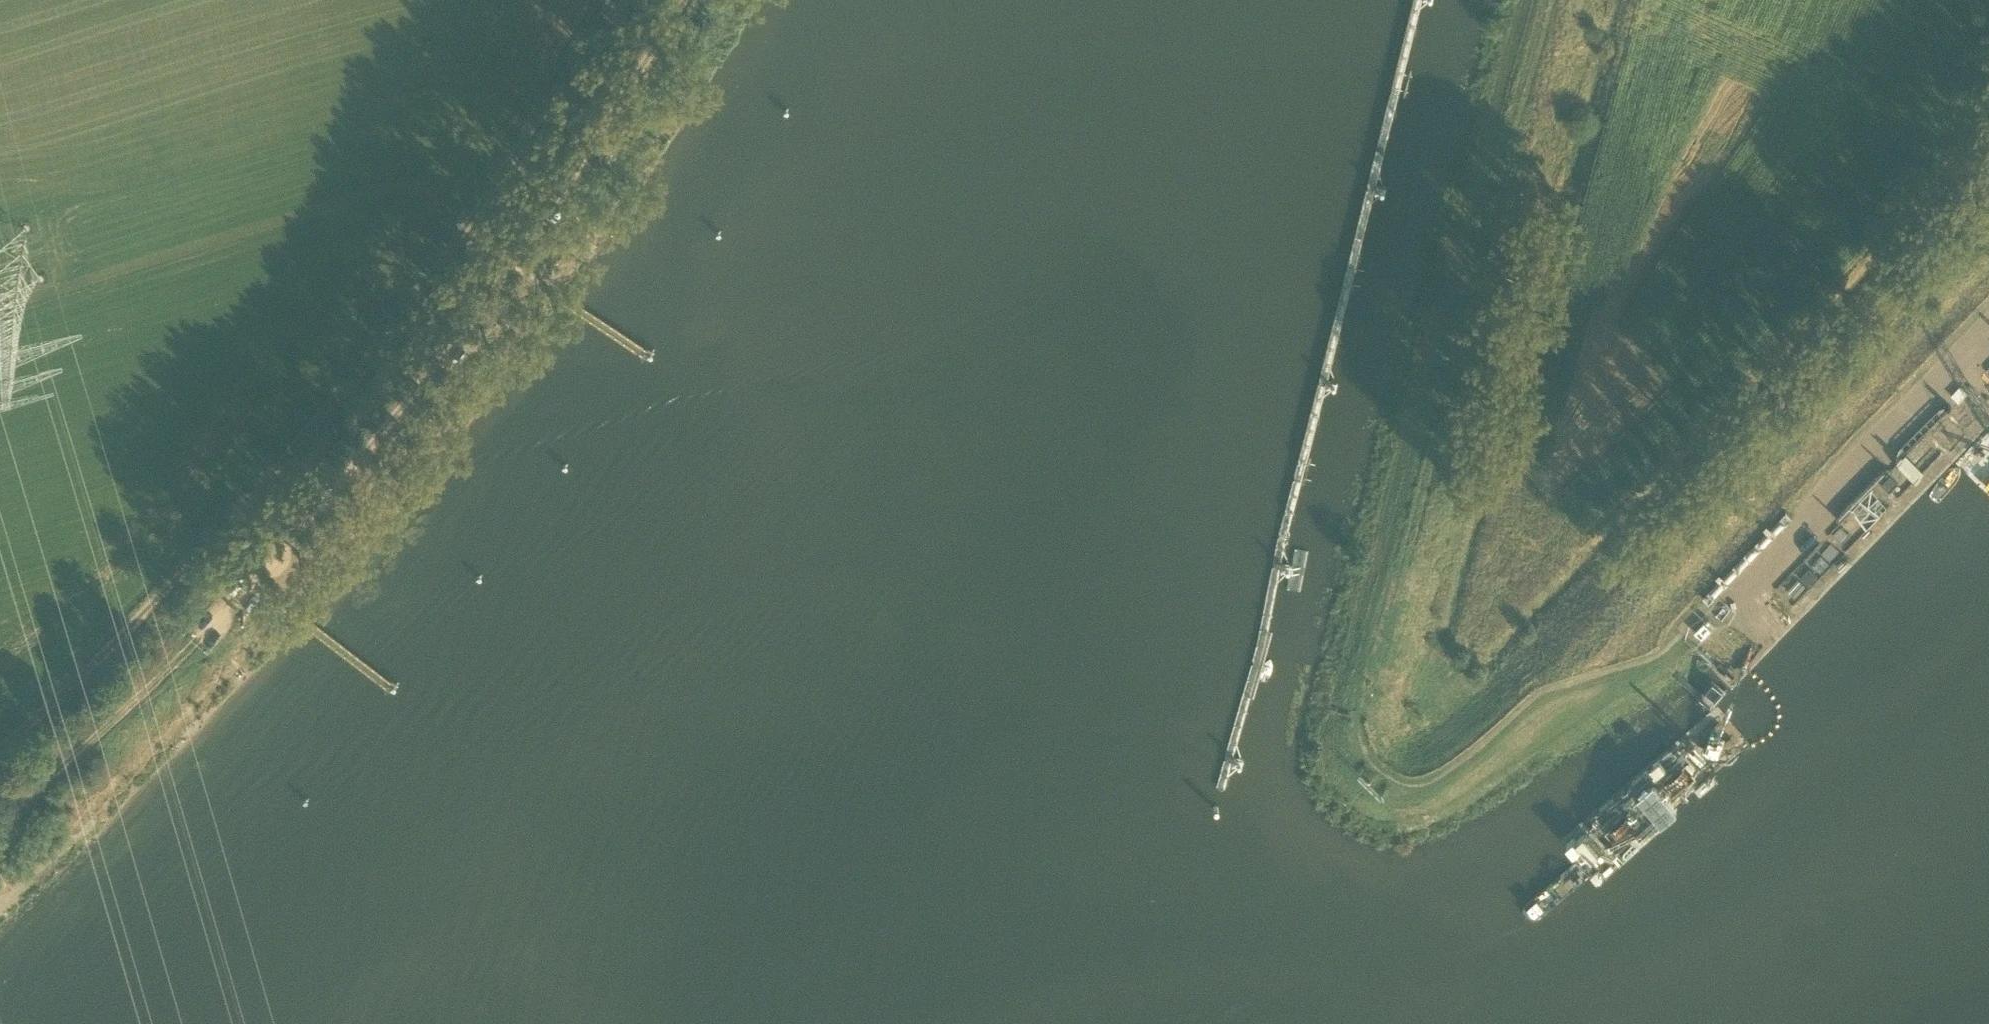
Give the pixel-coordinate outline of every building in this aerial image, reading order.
[(1730,656),(1739,644),(1725,634),(1716,646),(1730,656)]
